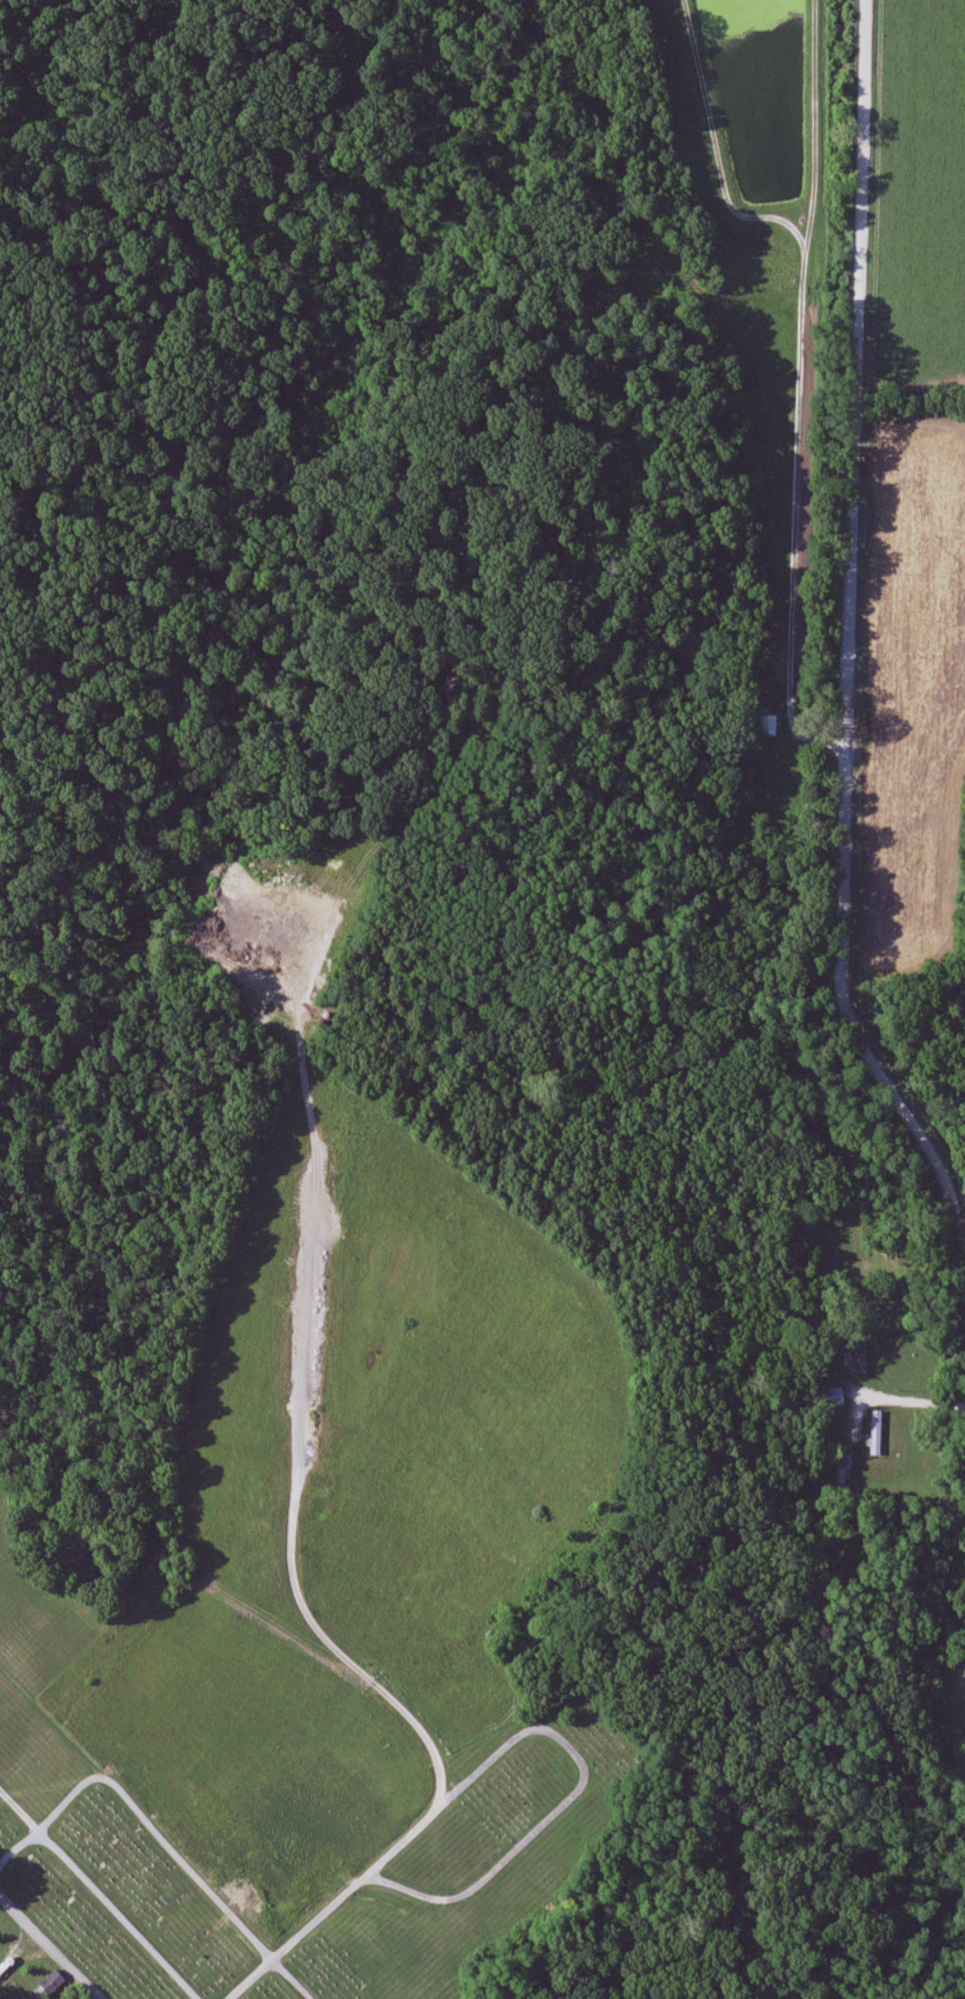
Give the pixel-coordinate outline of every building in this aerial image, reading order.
[(781,714),(760,714),(760,739),(781,739),(781,714)] [(867,1344),(851,1344),(851,1376),(867,1376),(867,1344)] [(845,1406),(843,1388),(821,1390),(823,1408),(845,1406)] [(873,1456),(882,1456),(882,1411),(873,1411),(873,1456)] [(66,1983),(56,1972),(26,1998),(48,1998),(66,1983)]
